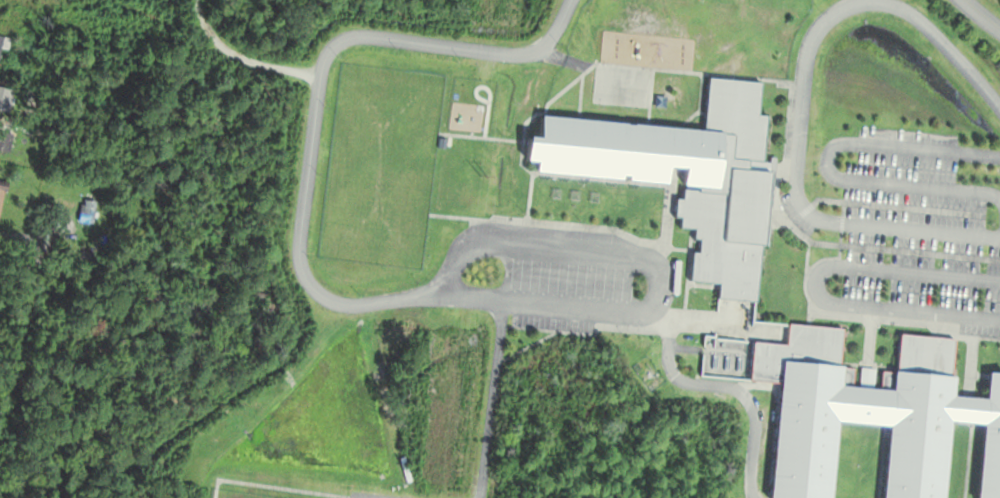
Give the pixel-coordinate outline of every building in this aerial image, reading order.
[(836,423),(885,429),(875,497),(937,497),(947,422),(981,427),(971,497),(999,497),(999,381),(984,378),(980,402),(945,397),(952,343),(898,335),(893,372),(842,379),(836,334),(721,317),(719,301),(754,306),(770,193),(756,85),(707,78),(699,136),(534,113),(525,174),(527,190),(676,170),(703,375),(778,385),(762,497),(825,497),(836,423)] [(9,136),(0,134),(0,152),(6,153),(9,136)] [(94,203),(80,200),(75,222),(90,225),(94,203)]
